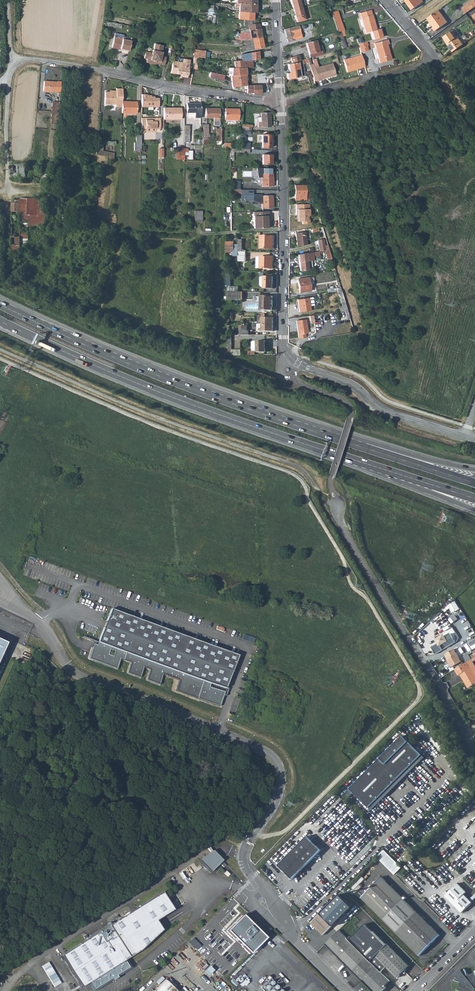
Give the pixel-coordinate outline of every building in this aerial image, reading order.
[(293,8),(301,6),(299,0),(290,0),(293,8)] [(417,0),(405,0),(412,9),(423,1),(422,0),(418,0),(417,0)] [(464,14),(474,6),(474,0),(473,0),(461,9),(464,14)] [(239,7),(239,12),(253,12),(256,12),(260,12),(260,11),(256,10),(256,4),(235,4),(235,6),(239,7)] [(305,19),(301,6),(293,8),(297,22),(305,19)] [(376,30),(370,10),(360,14),(366,33),(372,31),(374,40),(382,38),(383,38),(380,29),(376,30)] [(447,22),(438,10),(427,18),(433,26),(432,27),(434,31),(447,22)] [(344,31),(337,11),(331,12),(332,16),(338,32),(339,31),(342,30),(343,36),(346,35),(345,31),(344,31)] [(239,34),(240,40),(244,40),(262,37),(259,24),(255,24),(254,20),(253,20),(243,19),(245,29),(242,30),(243,33),(239,34)] [(299,28),(299,25),(284,29),(287,42),(295,40),(293,30),(299,28)] [(442,37),(452,52),(462,44),(452,30),(442,37)] [(128,51),(130,41),(122,39),(123,36),(123,34),(114,33),(111,47),(119,49),(120,48),(123,49),(123,50),(128,51)] [(264,47),(262,37),(244,40),(245,46),(241,46),(242,51),(264,47)] [(306,43),(310,58),(322,54),(321,50),(318,51),(315,40),(306,43)] [(392,60),(389,47),(384,41),(374,44),(379,63),(392,60)] [(366,47),(365,43),(364,43),(359,44),(358,45),(360,53),(364,52),(363,48),(366,47)] [(164,65),(165,57),(161,56),(162,52),(161,52),(162,45),(155,44),(153,53),(152,53),(151,56),(145,54),(143,61),(146,61),(145,65),(152,67),(153,63),(164,65)] [(193,49),(193,56),(196,57),(200,57),(205,58),(205,50),(193,49)] [(233,53),(234,61),(252,60),(259,59),(258,51),(251,52),(241,54),(241,53),(233,53)] [(364,67),(361,55),(343,60),(347,72),(360,68),(364,67)] [(186,78),(189,61),(183,60),(182,64),(172,62),(170,73),(181,76),(181,78),(186,78)] [(304,76),(302,64),(301,65),(301,63),(298,63),(298,62),(288,64),(289,73),(286,73),(287,79),(300,77),(304,76)] [(314,66),(310,67),(314,81),(318,80),(318,81),(322,80),(321,78),(326,77),(325,76),(330,75),(330,77),(335,75),(332,64),(319,67),(318,65),(314,66)] [(223,80),(224,75),(210,72),(209,77),(223,80)] [(245,89),(246,89),(246,86),(247,86),(246,80),(247,80),(246,74),(231,75),(230,75),(232,87),(244,86),(245,89)] [(50,91),(60,92),(61,81),(57,81),(57,82),(51,81),(50,91)] [(261,85),(247,86),(246,86),(246,89),(247,93),(253,93),(253,94),(261,94),(261,85)] [(115,106),(121,107),(122,87),(116,87),(116,91),(105,91),(104,103),(115,104),(115,106)] [(159,107),(159,99),(155,99),(154,98),(151,98),(151,97),(149,97),(149,95),(142,95),(143,107),(159,107)] [(136,112),(137,100),(122,100),(122,112),(136,112)] [(50,123),(57,124),(59,101),(52,101),(50,123)] [(200,118),(200,103),(187,103),(187,112),(195,112),(195,117),(195,118),(200,118)] [(181,108),(163,108),(163,119),(181,119),(181,108)] [(219,125),(219,108),(205,108),(205,118),(214,118),(214,125),(219,125)] [(238,120),(238,109),(225,108),(225,120),(238,120)] [(270,126),(269,113),(260,114),(260,117),(261,122),(257,122),(258,127),(270,126)] [(151,118),(141,117),(141,130),(145,130),(145,128),(155,128),(155,129),(160,129),(160,118),(155,118),(155,119),(151,119),(151,118)] [(271,148),(271,135),(258,135),(257,141),(262,141),(262,148),(271,148)] [(102,145),(96,145),(95,154),(109,156),(113,157),(114,153),(101,151),(102,145)] [(184,148),(172,148),(172,155),(176,155),(176,160),(184,160),(184,148)] [(271,164),(271,154),(262,154),(262,164),(271,164)] [(25,163),(12,165),(14,178),(26,177),(25,163)] [(273,186),(273,173),(271,173),(271,169),(256,168),(256,177),(261,177),(261,186),(273,186)] [(50,185),(54,173),(44,170),(41,182),(50,185)] [(234,177),(230,178),(230,189),(253,190),(253,186),(237,186),(237,181),(235,179),(234,177)] [(305,192),(305,185),(294,185),(295,200),(305,200),(305,192)] [(252,200),(253,190),(230,189),(230,195),(240,195),(240,200),(252,200)] [(273,208),(272,195),(261,196),(262,208),(273,208)] [(21,198),(21,203),(21,222),(28,222),(28,216),(46,217),(47,200),(25,199),(21,198)] [(14,203),(13,203),(13,223),(13,237),(13,246),(21,245),(22,235),(21,222),(21,203),(18,203),(18,200),(14,200),(14,203)] [(309,215),(308,203),(295,204),(296,213),(297,213),(297,221),(302,220),(302,223),(308,223),(307,215),(309,215)] [(268,211),(253,211),(253,221),(255,221),(255,228),(256,228),(267,227),(267,222),(267,215),(268,215),(268,211)] [(320,235),(324,234),(322,226),(311,228),(312,231),(318,230),(320,235)] [(307,244),(305,232),(295,233),(297,245),(307,244)] [(274,249),(274,236),(260,236),(260,248),(274,249)] [(234,242),(226,242),(226,252),(235,252),(234,242)] [(313,260),(313,252),(296,255),(297,271),(306,270),(305,261),(313,260)] [(273,269),(273,256),(260,256),(257,257),(256,268),(260,268),(273,269)] [(273,289),(273,277),(264,277),(264,289),(273,289)] [(314,283),(313,277),(298,279),(300,293),(310,291),(309,284),(314,284),(314,283)] [(338,307),(340,311),(344,310),(347,310),(341,290),(337,291),(341,306),(338,307)] [(242,300),(242,292),(239,292),(227,292),(227,300),(242,300)] [(273,310),(273,297),(261,296),(261,310),(273,310)] [(314,305),(313,297),(298,299),(299,312),(311,310),(310,305),(314,305)] [(265,317),(266,314),(261,313),(261,317),(262,317),(262,324),(262,328),(259,328),(259,331),(273,331),(273,317),(265,317)] [(307,332),(305,319),(296,320),(299,337),(305,337),(305,333),(307,332)] [(266,352),(266,340),(257,340),(257,352),(266,352)] [(448,605),(453,613),(460,608),(456,601),(448,605)] [(112,609),(99,644),(95,643),(89,659),(118,669),(122,658),(133,662),(129,673),(141,677),(145,667),(151,669),(147,680),(161,685),(165,674),(181,680),(177,690),(220,706),(225,692),(210,687),(211,682),(226,687),(238,656),(112,609)] [(465,630),(469,636),(474,632),(471,626),(465,630)] [(244,634),(242,639),(254,642),(256,637),(244,634)] [(443,635),(434,640),(436,643),(430,647),(435,654),(455,642),(450,634),(444,637),(443,635)] [(452,667),(462,662),(455,649),(446,654),(448,657),(449,659),(447,660),(452,667)] [(463,657),(467,663),(471,661),(467,654),(463,657)] [(472,660),(471,661),(467,663),(462,666),(455,670),(459,676),(460,675),(465,684),(467,683),(470,688),(474,685),(474,674),(472,669),(474,667),(474,666),(472,660)] [(401,737),(348,790),(352,794),(368,809),(420,756),(401,737)] [(423,758),(420,756),(368,809),(370,812),(423,758)] [(307,839),(278,868),(292,882),(321,853),(307,839)] [(212,850),(198,859),(209,871),(222,859),(212,850)] [(383,851),(376,858),(394,875),(401,869),(383,851)] [(440,937),(380,879),(360,899),(419,957),(440,937)] [(446,897),(462,914),(470,907),(473,904),(464,896),(467,893),(458,885),(453,890),(446,897)] [(162,893),(60,956),(80,988),(84,985),(87,989),(90,987),(92,990),(110,979),(111,982),(117,978),(115,976),(128,968),(124,961),(139,951),(161,931),(155,922),(173,910),(170,905),(174,902),(171,898),(167,900),(162,893)] [(351,909),(338,896),(310,924),(322,937),(351,909)] [(242,914),(226,929),(249,952),(264,937),(242,914)] [(364,927),(349,941),(381,974),(386,969),(396,980),(408,969),(386,947),(385,948),(364,927)] [(390,982),(381,974),(349,941),(339,931),(324,946),(339,960),(370,990),(385,990),(387,989),(385,987),(390,982)] [(44,966),(57,990),(66,990),(50,963),(44,966)] [(467,976),(465,971),(461,973),(460,971),(458,972),(457,973),(456,974),(455,976),(457,977),(456,981),(461,983),(458,990),(474,990),(474,973),(467,976)]
